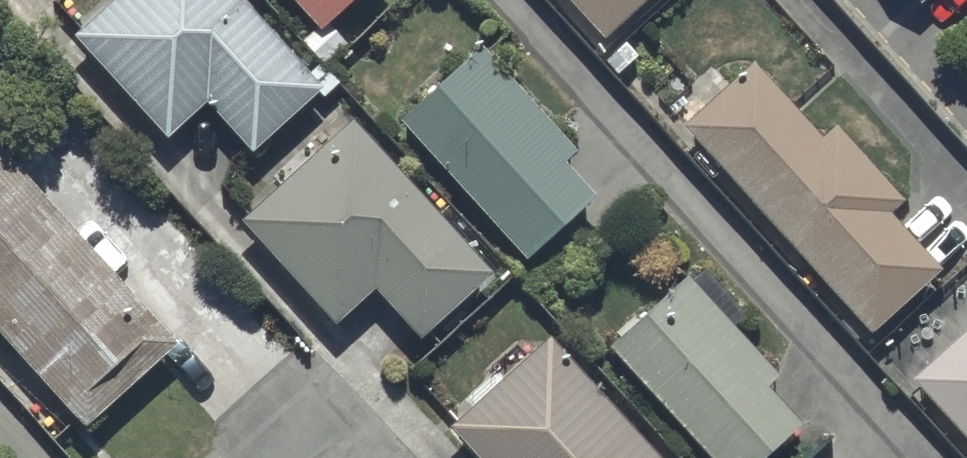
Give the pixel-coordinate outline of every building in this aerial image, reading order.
[(71,47),(168,150),(207,113),(253,162),(309,109),(320,121),(346,96),(325,74),(313,84),(233,0),(120,0),(71,47)] [(325,70),(349,49),(332,30),(366,0),(262,0),(325,70)] [(604,47),(656,0),(561,0),(604,47)] [(919,12),(932,0),(908,0),(919,12)] [(481,50),(396,127),(525,271),(600,203),(568,168),(578,158),(481,50)] [(750,65),(677,132),(870,342),(943,275),(893,220),(906,207),(836,130),(821,143),(750,65)] [(285,189),(240,230),(333,335),(373,299),(419,350),(494,283),(352,125),(319,155),(308,143),(272,175),(285,189)] [(0,151),(0,347),(82,438),(180,350),(0,151)] [(607,354),(701,457),(770,457),(801,430),(769,395),(781,384),(736,334),(749,322),(703,271),(654,316),(645,306),(612,336),(619,343),(607,354)] [(909,386),(966,450),(966,334),(909,386)] [(449,433),(471,457),(660,457),(553,339),(503,385),(492,373),(446,414),(457,426),(449,433)]
